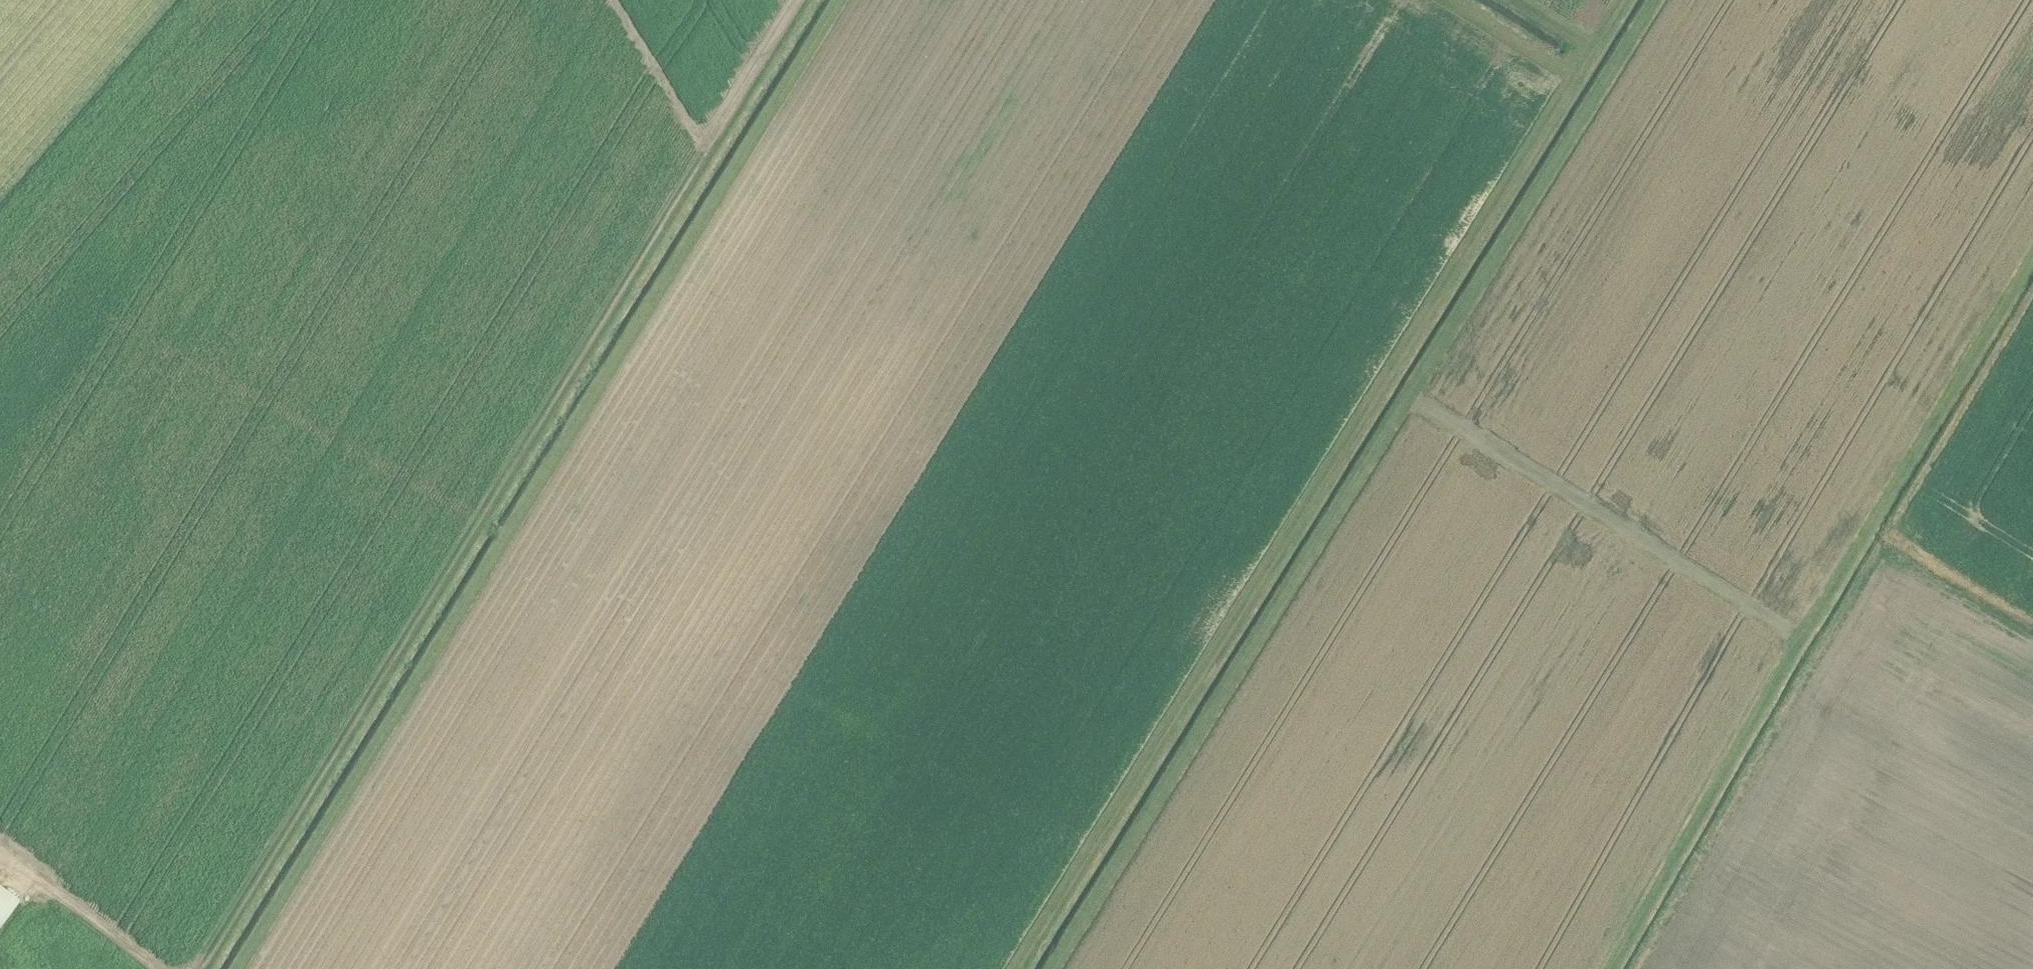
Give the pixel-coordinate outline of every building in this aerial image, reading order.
[(19,901),(0,887),(0,927),(19,901)]
